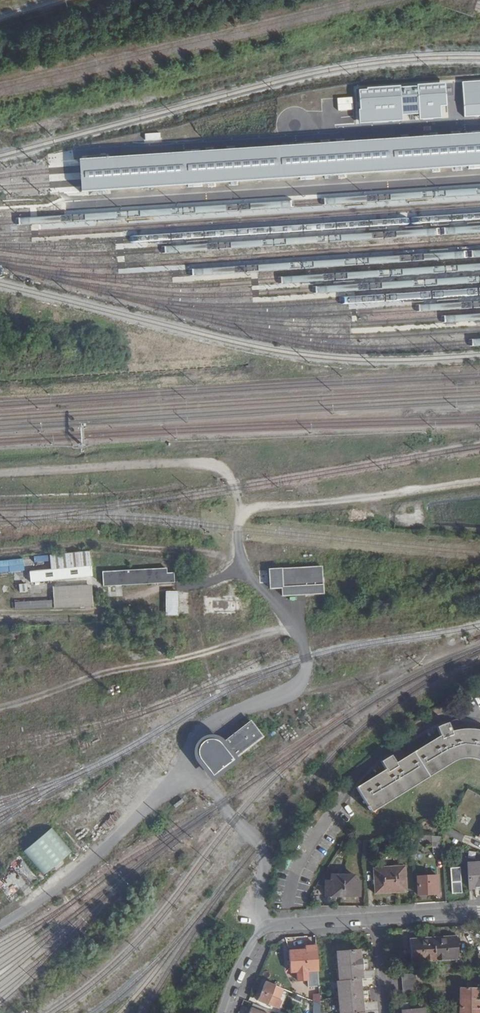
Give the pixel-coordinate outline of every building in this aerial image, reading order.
[(462,81),(464,117),(479,116),(479,80),(462,81)] [(447,104),(446,82),(418,83),(418,85),(402,86),(401,85),(368,87),(368,89),(360,89),(361,108),(359,108),(361,122),(403,118),(404,111),(419,111),(420,118),(442,117),(441,105),(447,104)] [(78,160),(79,169),(80,183),(80,190),(479,165),(479,134),(78,160)] [(24,570),(22,558),(0,561),(0,574),(24,570)] [(322,565),(282,567),(282,585),(323,583),(322,565)] [(269,588),(282,588),(282,585),(282,567),(268,567),(269,588)] [(102,570),(103,585),(174,583),(174,569),(102,570)] [(323,594),(323,583),(282,585),(282,588),(283,595),(323,594)] [(91,584),(52,586),(53,600),(53,607),(92,605),(91,584)] [(177,591),(165,591),(165,615),(178,615),(177,593),(177,591)] [(190,592),(177,593),(178,615),(190,614),(190,592)] [(241,595),(204,595),(203,615),(241,615),(241,595)] [(53,600),(14,601),(15,609),(53,607),(53,600)] [(252,719),(224,740),(216,729),(190,748),(211,776),(265,738),(252,719)] [(436,727),(441,739),(452,735),(447,723),(436,727)] [(387,773),(357,790),(369,809),(455,758),(466,755),(477,757),(479,758),(479,735),(477,734),(463,733),(452,735),(441,739),(397,766),(387,773)] [(381,761),(387,773),(397,766),(390,756),(381,761)] [(463,836),(446,827),(443,833),(459,842),(463,836)] [(43,875),(72,856),(53,828),(24,848),(43,875)] [(423,836),(410,834),(410,842),(423,842),(423,836)] [(442,837),(433,836),(432,843),(433,854),(442,853),(442,837)] [(364,845),(364,858),(372,858),(371,844),(364,845)] [(478,862),(466,863),(468,887),(479,887),(478,862)] [(452,894),(462,893),(460,867),(450,868),(452,894)] [(375,895),(407,893),(406,868),(374,869),(375,895)] [(326,897),(359,897),(359,882),(354,882),(354,876),(331,876),(331,883),(326,882),(326,897)] [(438,894),(437,877),(418,877),(418,894),(436,894),(438,894)] [(411,963),(458,961),(456,938),(410,941),(411,963)] [(308,980),(309,1000),(313,1002),(320,1004),(320,998),(319,982),(318,967),(316,945),(307,946),(306,950),(290,950),(290,971),(296,971),(297,980),(308,980)] [(342,965),(366,964),(366,958),(362,958),(361,949),(341,951),(342,965)] [(366,968),(366,964),(342,965),(343,980),(361,978),(364,978),(363,969),(366,968)] [(414,974),(400,976),(402,993),(410,993),(415,992),(414,974)] [(343,980),(340,980),(341,997),(362,995),(361,978),(343,980)] [(283,989),(262,980),(260,986),(262,986),(256,1001),(266,1005),(269,999),(271,992),(280,996),(283,989)] [(477,1011),(478,1010),(479,1001),(477,1000),(477,990),(475,990),(475,985),(464,984),(464,989),(457,989),(457,1012),(477,1012),(477,1011)] [(271,992),(269,999),(277,1002),(280,996),(271,992)] [(343,1012),(352,1012),(363,1012),(362,995),(341,997),(343,1012)] [(314,1012),(321,1012),(320,1004),(313,1002),(314,1012)] [(253,1004),(249,1012),(269,1012),(270,1011),(253,1004)]
